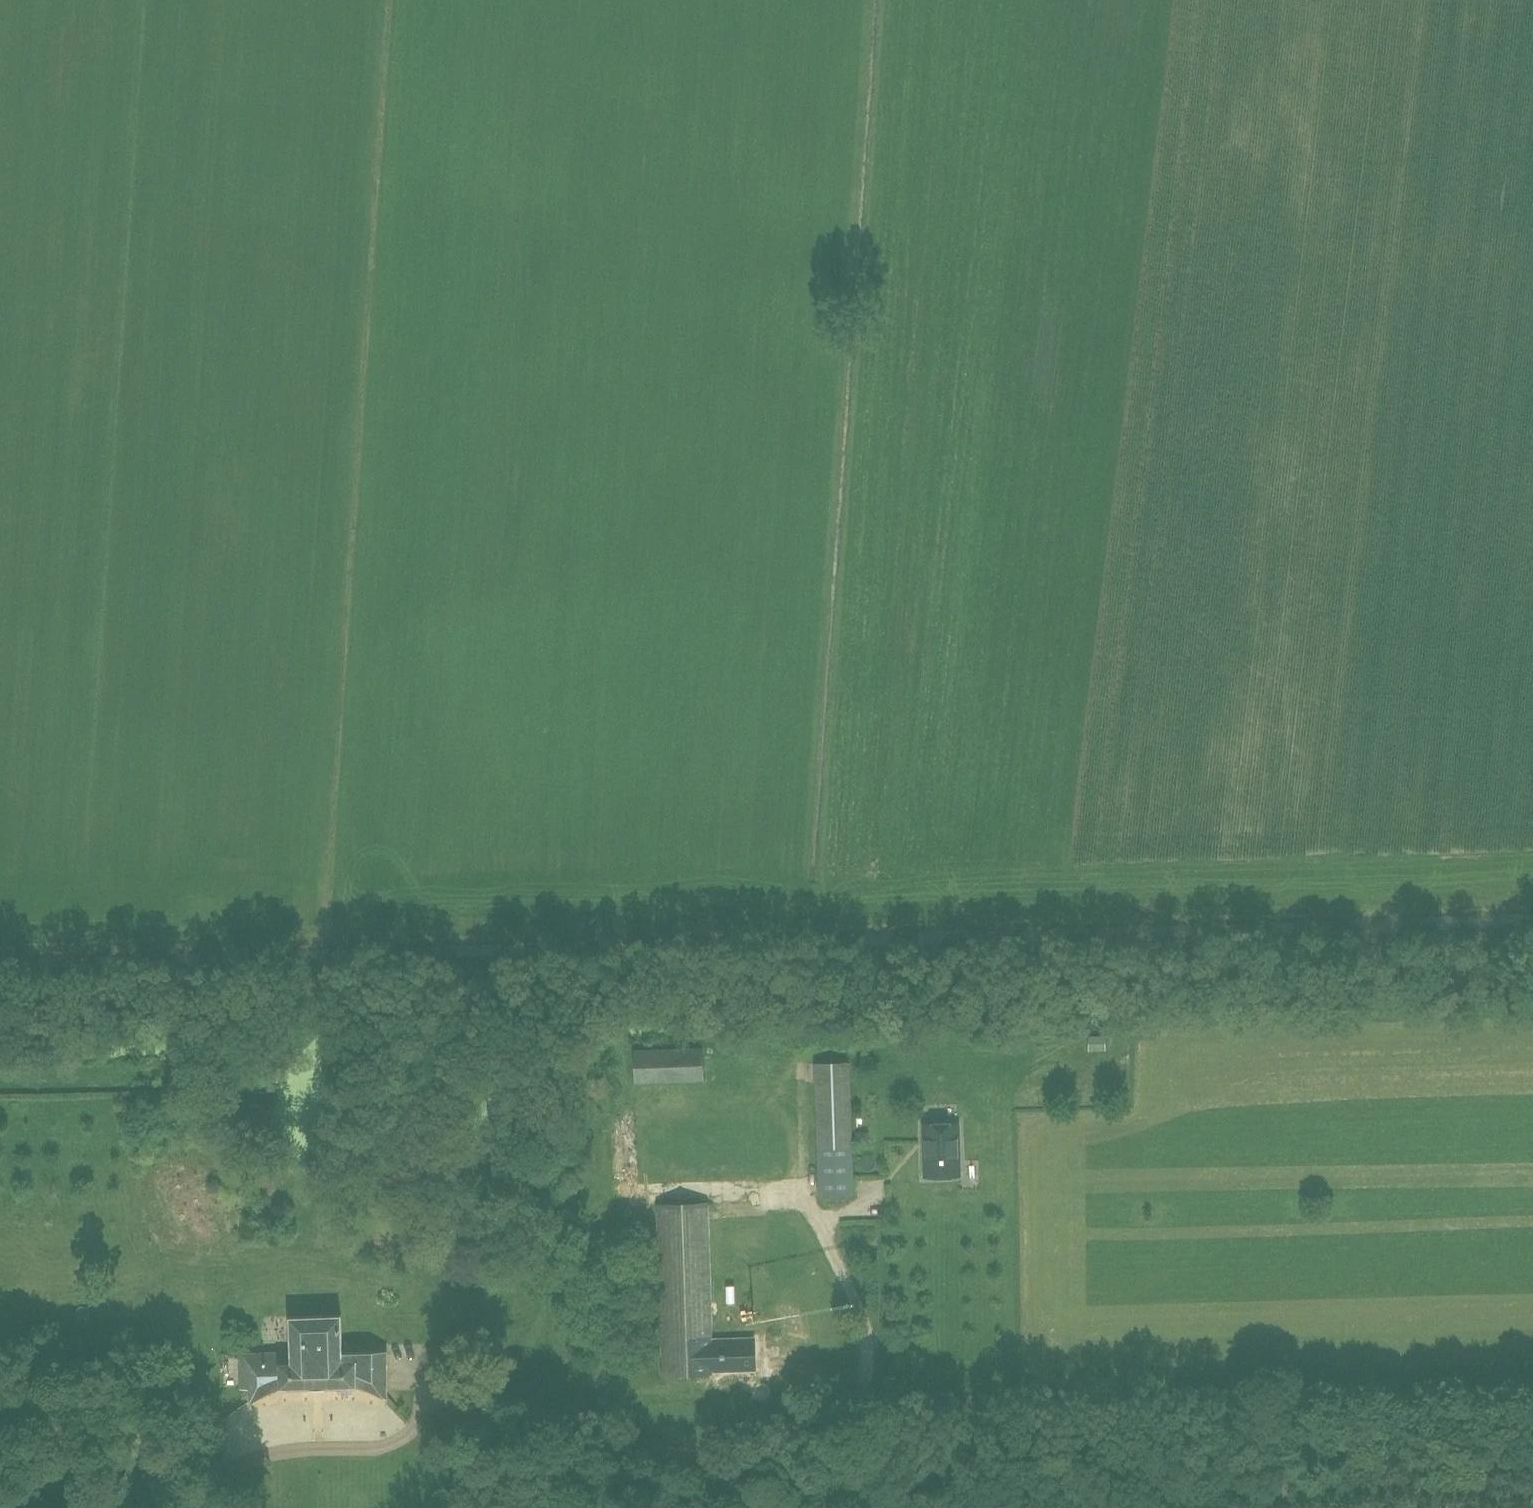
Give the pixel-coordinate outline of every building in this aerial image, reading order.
[(704,1080),(704,1051),(635,1053),(636,1082),(704,1080)] [(819,1196),(854,1194),(852,1112),(850,1062),(815,1063),(817,1112),(816,1112),(819,1196)] [(758,1120),(635,1123),(637,1208),(657,1207),(662,1376),(715,1374),(715,1371),(859,1367),(859,1332),(716,1337),(713,1336),(709,1206),(760,1204),(758,1120)] [(927,1179),(961,1178),(961,1126),(927,1126),(927,1179)] [(290,1351),(239,1353),(247,1405),(264,1396),(278,1389),(357,1387),(366,1390),(378,1396),(388,1400),(388,1350),(343,1351),(342,1314),(289,1316),(290,1351)]
